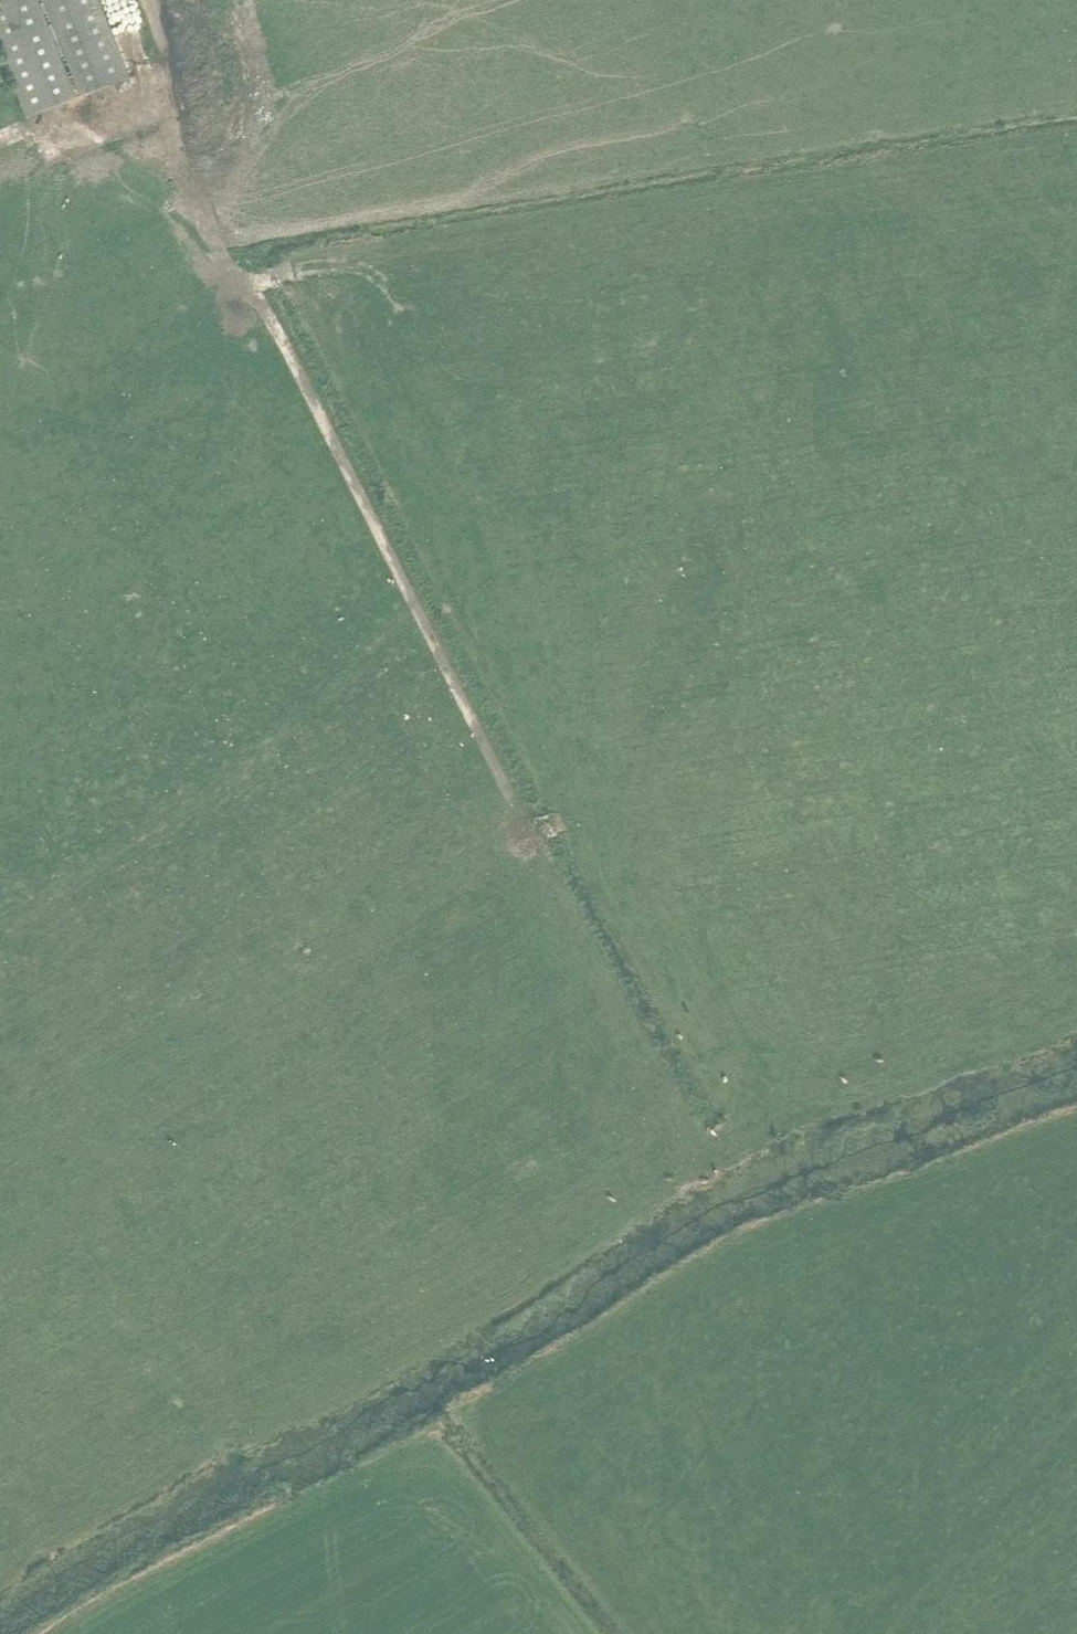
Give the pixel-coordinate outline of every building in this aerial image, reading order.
[(27,120),(130,81),(99,0),(0,0),(0,51),(27,120)]
